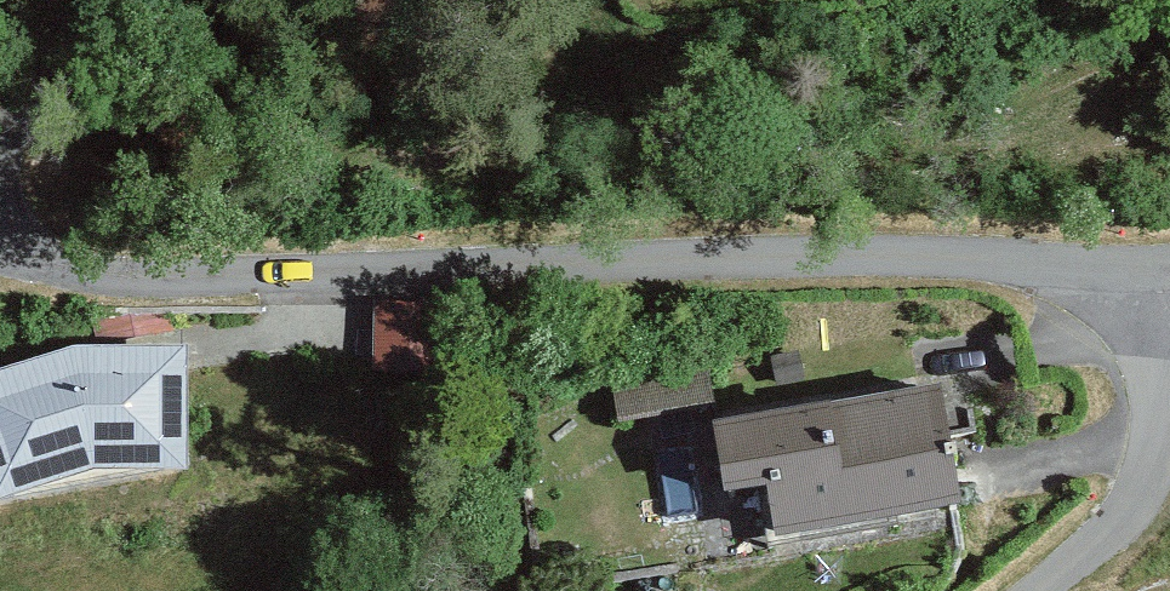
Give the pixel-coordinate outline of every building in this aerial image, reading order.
[(406,301),(349,301),(349,370),(406,370),(406,301)] [(713,413),(704,351),(605,364),(613,426),(713,413)] [(0,377),(0,506),(83,479),(180,482),(176,357),(57,358),(0,377)] [(964,517),(944,395),(707,433),(720,511),(767,504),(774,547),(964,517)]
